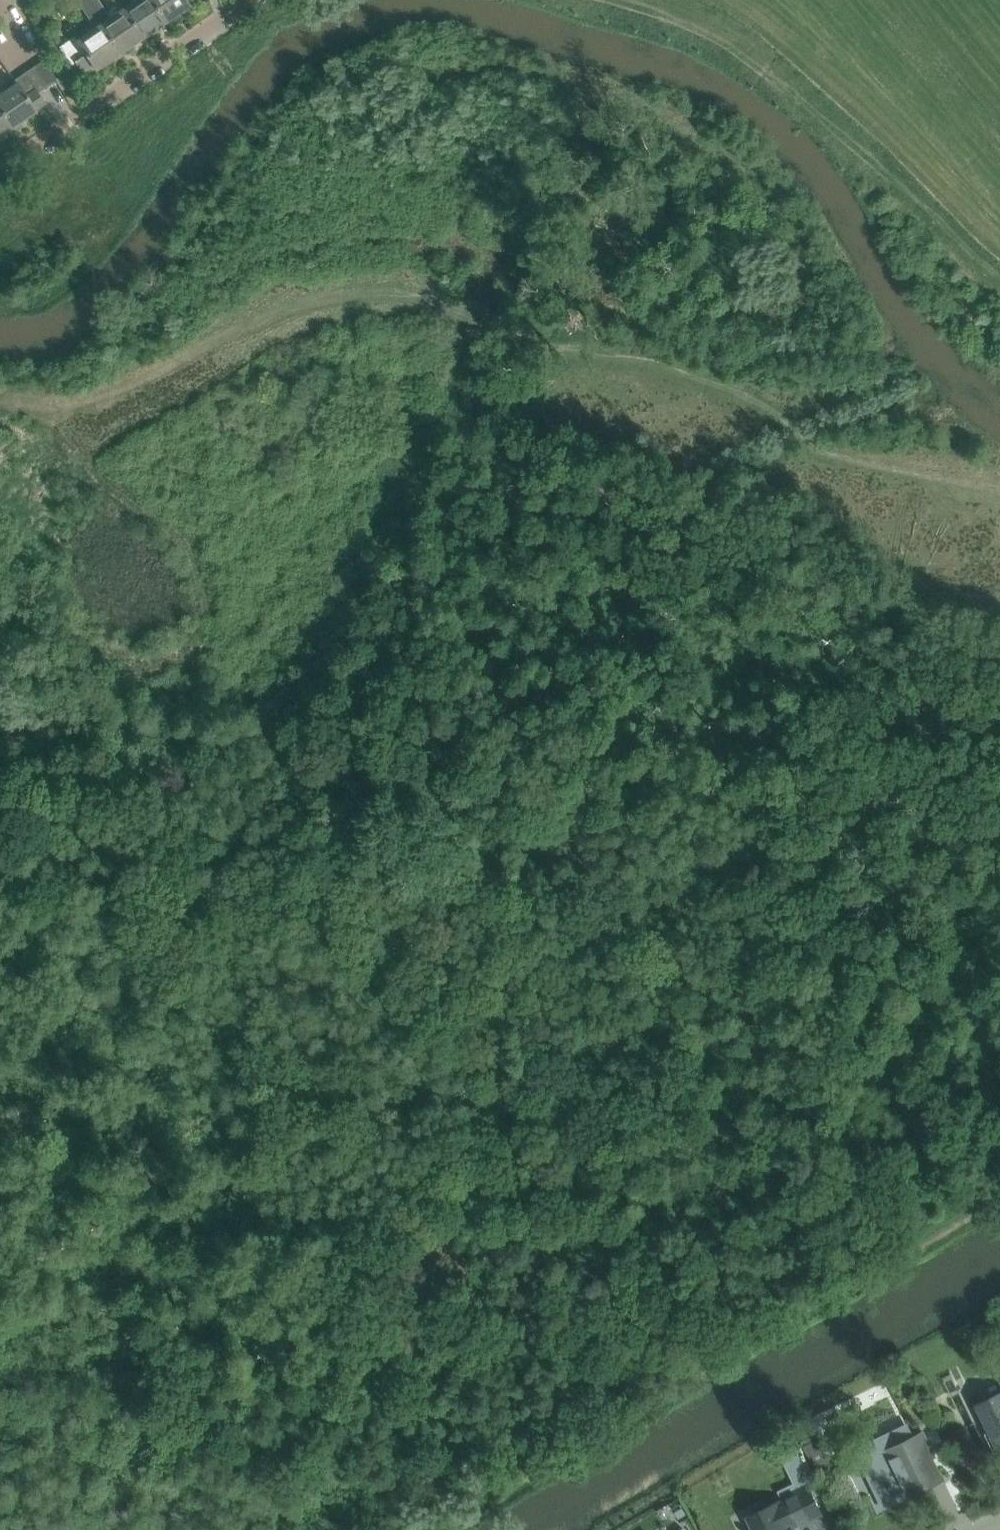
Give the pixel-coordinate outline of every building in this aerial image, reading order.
[(78,3),(86,15),(95,10),(93,7),(88,0),(76,0),(78,3)] [(121,9),(141,38),(164,22),(149,0),(134,0),(121,9)] [(164,22),(188,6),(186,2),(190,0),(149,0),(164,22)] [(95,10),(86,15),(89,19),(88,19),(93,27),(94,28),(98,24),(118,53),(141,38),(121,9),(109,17),(99,3),(93,7),(95,10)] [(73,36),(58,46),(72,66),(75,64),(84,76),(118,53),(98,24),(94,28),(93,27),(75,39),(73,36)] [(43,59),(32,67),(46,87),(56,80),(43,59)] [(32,67),(23,73),(36,94),(37,93),(46,87),(32,67)] [(14,80),(15,82),(27,99),(36,94),(23,73),(14,80)] [(12,127),(45,105),(37,93),(36,94),(27,99),(15,82),(0,93),(0,110),(12,127)] [(12,127),(0,110),(0,135),(12,127)] [(991,1346),(999,1366),(999,1342),(991,1346)] [(986,1436),(994,1454),(999,1451),(999,1393),(977,1404),(990,1431),(985,1434),(986,1436)] [(866,1460),(879,1488),(888,1506),(931,1485),(920,1462),(933,1456),(922,1433),(866,1460)] [(829,1459),(817,1435),(803,1443),(815,1466),(829,1459)] [(748,1518),(753,1529),(794,1529),(792,1527),(820,1513),(812,1496),(803,1478),(778,1490),(784,1500),(748,1518)]
